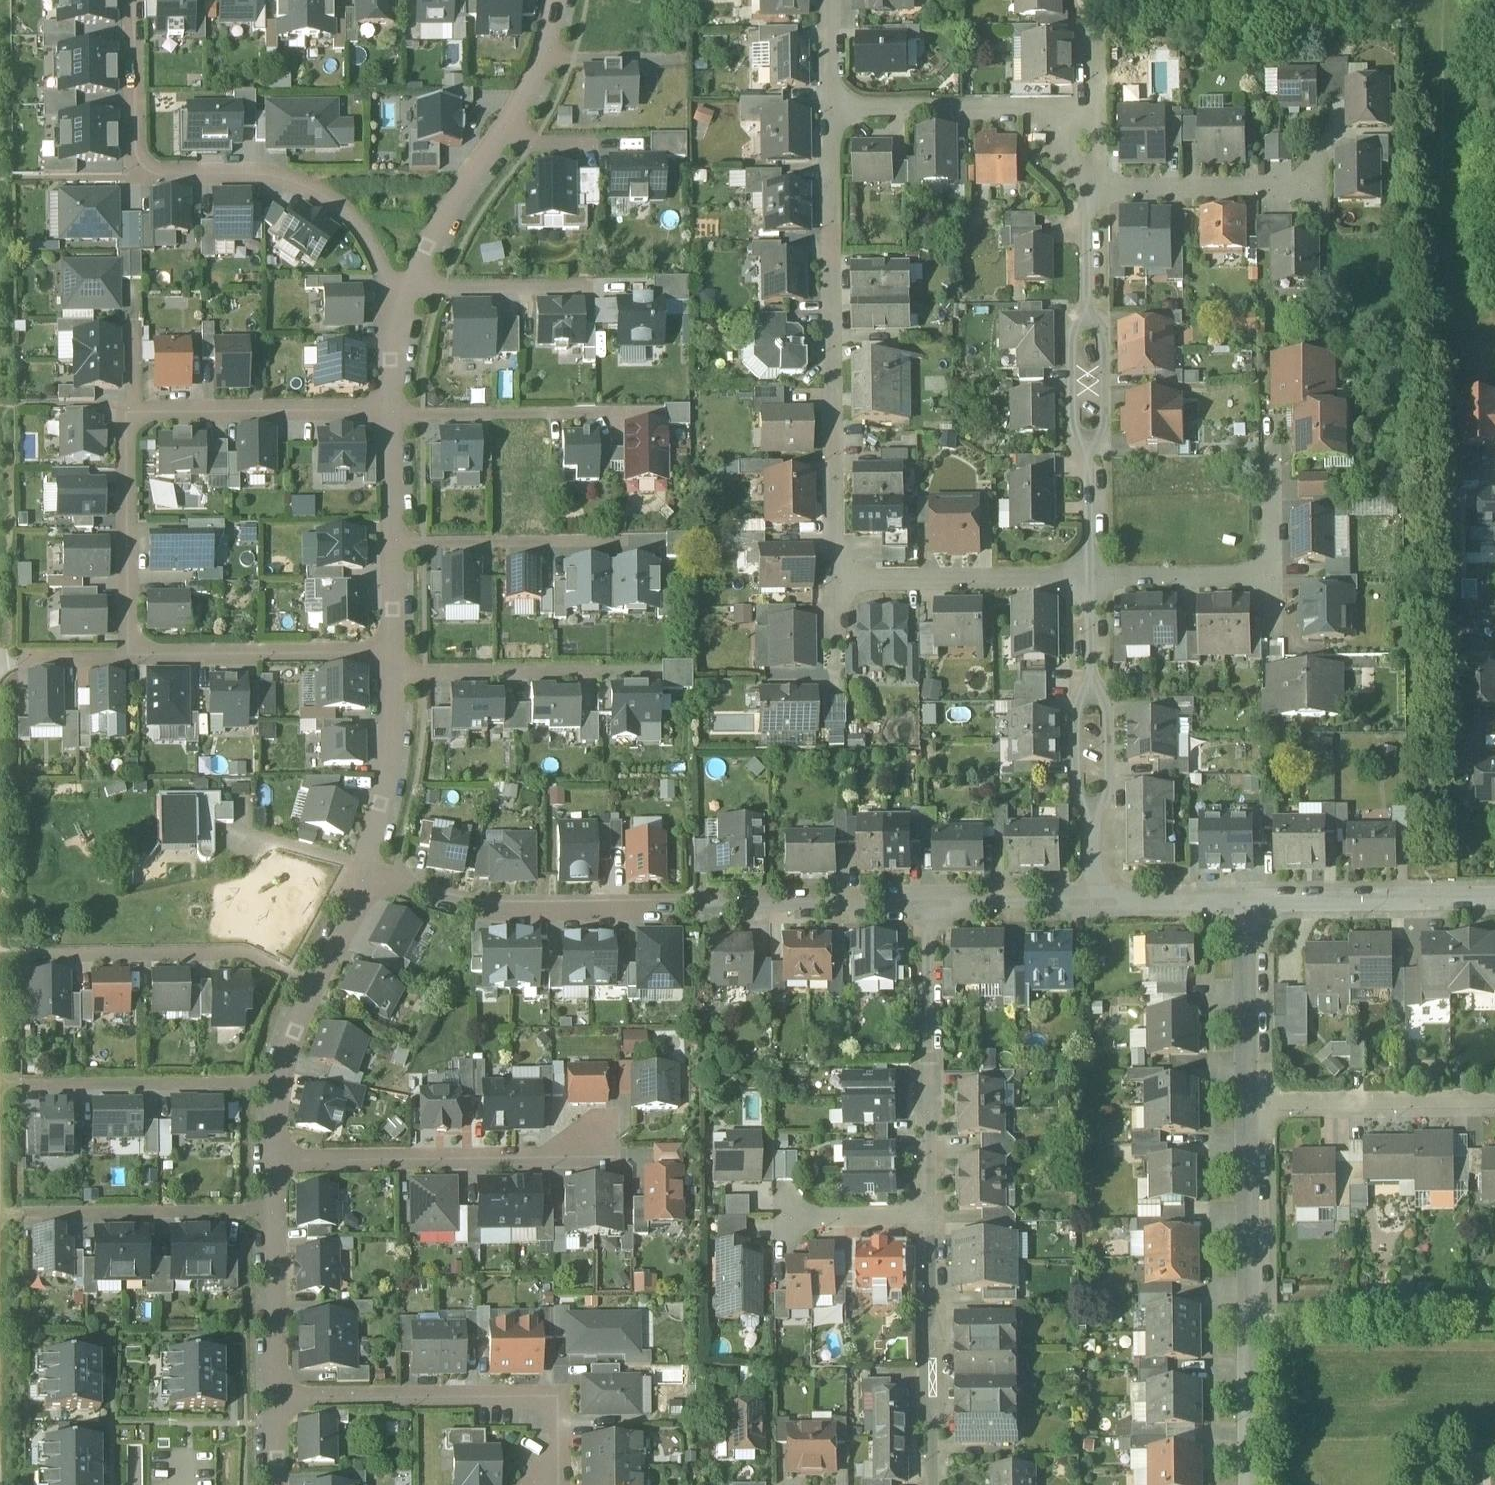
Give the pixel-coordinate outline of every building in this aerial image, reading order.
[(115,25),(114,0),(58,0),(59,14),(59,24),(59,26),(74,26),(115,25)] [(192,0),(157,0),(157,3),(157,22),(157,36),(167,36),(167,39),(182,39),(182,36),(192,36),(193,36),(192,6),(192,0)] [(220,24),(253,24),(252,0),(220,0),(220,24)] [(265,33),(265,24),(264,0),(252,0),(253,24),(253,33),(265,33)] [(277,23),(277,39),(305,39),(304,0),(276,0),(277,23)] [(305,39),(333,39),(333,23),(333,0),(304,0),(305,39)] [(356,10),(356,26),(393,25),(393,0),(356,0),(356,10)] [(450,21),(450,0),(416,0),(416,25),(420,25),(450,25),(450,21)] [(450,21),(464,21),(464,17),(464,0),(450,0),(450,21)] [(464,17),(477,17),(477,0),(464,0),(464,17)] [(517,0),(477,0),(477,17),(477,38),(517,37),(517,0)] [(522,17),(534,17),(534,0),(522,0),(522,17)] [(805,17),(805,0),(764,0),(765,17),(805,17)] [(875,14),(893,13),(893,7),(909,6),(909,0),(858,0),(859,7),(875,7),(875,14)] [(1017,15),(1036,15),(1060,15),(1060,0),(1022,0),(1022,13),(1017,14),(1017,15)] [(145,22),(157,22),(157,3),(145,3),(145,22)] [(193,36),(192,36),(192,42),(205,42),(205,6),(192,6),(193,36)] [(356,26),(356,10),(344,10),(345,23),(345,47),(356,46),(356,26)] [(1036,15),(1036,28),(1013,28),(1013,40),(1025,40),(1025,39),(1038,39),(1038,28),(1064,27),(1064,14),(1060,15),(1036,15)] [(450,25),(451,43),(465,43),(464,21),(450,21),(450,25)] [(277,39),(277,23),(265,24),(265,33),(265,51),(277,51),(277,39)] [(345,47),(345,23),(333,23),(333,39),(333,51),(345,51),(345,47)] [(74,38),(74,26),(59,26),(59,24),(42,25),(42,38),(74,38)] [(450,25),(420,25),(420,44),(451,43),(450,25)] [(906,43),(912,43),(912,29),(884,30),(885,42),(906,42),(906,43)] [(796,30),(772,31),(772,43),(796,43),(796,30)] [(772,48),(772,43),(772,31),(760,31),(760,48),(769,48),(772,48)] [(74,38),(42,38),(42,51),(58,51),(58,50),(75,50),(74,38)] [(1025,40),(1025,62),(1071,62),(1071,39),(1038,39),(1025,39),(1025,40)] [(1013,40),(1013,62),(1025,62),(1025,40),(1013,40)] [(873,73),(879,80),(885,73),(906,73),(906,43),(906,42),(885,42),(859,42),(859,73),(873,73)] [(769,48),(770,89),(805,88),(805,47),(796,47),(772,48),(769,48)] [(114,49),(75,50),(58,50),(58,51),(59,93),(59,94),(75,94),(115,94),(114,49)] [(1025,85),(1025,62),(1013,62),(1013,85),(1025,85)] [(1072,85),(1071,62),(1025,62),(1025,85),(1025,86),(1046,85),(1052,85),(1072,85)] [(1328,67),(1328,102),(1348,102),(1348,84),(1349,84),(1348,68),(1348,67),(1328,67)] [(1368,67),(1348,68),(1349,84),(1368,84),(1368,67)] [(619,69),(603,69),(584,70),(585,108),(604,107),(604,113),(620,113),(620,107),(634,107),(634,69),(619,69)] [(1281,96),(1280,73),(1265,73),(1265,96),(1281,96)] [(1281,96),(1281,110),(1316,109),(1316,73),(1280,73),(1281,96)] [(268,76),(269,93),(290,93),(290,76),(268,76)] [(444,77),(444,91),(463,91),(462,77),(444,77)] [(1348,102),(1348,128),(1388,128),(1388,83),(1368,84),(1349,84),(1348,84),(1348,102)] [(1011,98),(1047,98),(1046,85),(1025,86),(1025,85),(1013,85),(1011,85),(1011,98)] [(442,91),(442,103),(460,103),(460,105),(472,105),(472,91),(463,91),(444,91),(442,91)] [(59,94),(59,93),(43,94),(43,107),(75,106),(75,94),(59,94)] [(233,93),(233,105),(239,105),(240,129),(256,129),(255,115),(255,93),(233,93)] [(1200,99),(1200,117),(1201,117),(1224,117),(1223,98),(1200,99)] [(739,101),(740,123),(763,123),(763,116),(782,116),(781,101),(739,101)] [(460,105),(460,103),(442,103),(416,103),(416,134),(416,147),(438,147),(460,147),(460,133),(463,133),(463,117),(460,117),(460,105)] [(268,143),(268,150),(306,149),(310,145),(351,145),(351,124),(335,125),(336,104),(267,105),(267,115),(268,143)] [(188,146),(196,145),(217,145),(231,145),(240,145),(240,129),(239,105),(233,105),(188,106),(188,114),(188,146)] [(75,106),(43,107),(43,120),(59,120),(59,118),(75,118),(75,106)] [(698,109),(692,122),(708,129),(714,115),(698,109)] [(1120,109),(1120,165),(1149,165),(1149,152),(1165,152),(1165,151),(1165,121),(1165,117),(1148,117),(1148,109),(1120,109)] [(557,110),(557,128),(572,128),(571,110),(557,110)] [(180,156),(196,156),(196,145),(188,146),(188,114),(179,114),(180,156)] [(256,143),(268,143),(267,115),(255,115),(256,129),(256,143)] [(764,158),(764,161),(806,160),(806,116),(782,116),(763,116),(763,123),(764,138),(764,143),(768,143),(768,158),(764,158)] [(1200,164),(1244,164),(1244,117),(1224,117),(1201,117),(1200,117),(1200,121),(1200,145),(1200,164)] [(115,118),(75,118),(59,118),(59,120),(60,162),(60,163),(76,163),(115,162),(115,118)] [(1182,151),(1182,145),(1182,121),(1182,120),(1165,121),(1165,151),(1182,151)] [(1200,121),(1182,121),(1182,145),(1200,145),(1200,121)] [(948,181),(954,181),(954,164),(954,133),(920,133),(920,161),(920,182),(923,182),(948,181)] [(416,147),(416,134),(408,134),(408,171),(439,171),(438,147),(416,147)] [(650,135),(650,159),(662,159),(686,159),(686,135),(650,135)] [(979,184),(1007,183),(1015,174),(1015,144),(1002,144),(999,147),(997,147),(996,135),(979,135),(979,184)] [(750,158),(764,158),(764,143),(764,138),(750,138),(750,158)] [(1292,140),(1280,141),(1281,164),(1293,164),(1292,140)] [(1383,166),(1388,165),(1388,140),(1356,140),(1356,156),(1382,155),(1383,166)] [(1269,164),(1281,164),(1280,141),(1268,141),(1269,164)] [(217,145),(196,145),(196,156),(217,156),(217,145)] [(217,145),(217,156),(231,155),(231,145),(217,145)] [(854,146),(855,184),(892,183),(892,165),(892,146),(854,146)] [(1338,156),(1338,202),(1365,202),(1365,195),(1378,194),(1378,166),(1383,166),(1382,155),(1356,156),(1338,156)] [(663,202),(662,159),(650,159),(610,160),(611,200),(628,200),(628,206),(646,206),(646,202),(663,202)] [(909,189),(909,197),(923,197),(923,195),(923,182),(920,182),(920,161),(908,161),(908,165),(909,189)] [(60,163),(60,162),(44,162),(44,175),(76,175),(76,163),(60,163)] [(965,189),(968,189),(967,164),(954,164),(954,181),(948,181),(949,189),(965,189)] [(892,183),(892,189),(909,189),(908,165),(892,165),(892,183)] [(543,219),(562,219),(574,219),(573,210),(573,196),(573,172),(573,167),(535,168),(535,190),(532,190),(527,190),(527,208),(527,220),(541,219),(543,219)] [(599,171),(573,172),(573,196),(586,196),(586,207),(599,207),(599,171)] [(728,191),(745,191),(744,173),(728,173),(728,191)] [(745,191),(745,198),(751,198),(764,198),(768,198),(768,190),(780,190),(780,173),(744,173),(745,191)] [(923,182),(923,195),(949,194),(949,189),(948,181),(923,182)] [(765,214),(765,233),(807,232),(807,213),(806,213),(805,192),(807,192),(807,189),(780,190),(768,190),(768,198),(768,214),(765,214)] [(949,189),(949,194),(949,203),(966,203),(965,189),(949,189)] [(152,194),(153,217),(153,235),(175,234),(187,234),(187,194),(152,194)] [(213,194),(214,223),(214,242),(216,242),(249,242),(249,226),(248,206),(248,194),(213,194)] [(61,241),(60,195),(48,195),(48,241),(61,241)] [(60,195),(61,241),(116,241),(117,241),(116,218),(116,195),(60,195)] [(751,214),(765,214),(764,198),(751,198),(751,214)] [(628,200),(611,200),(611,219),(629,219),(628,206),(628,200)] [(261,221),(271,229),(281,214),(283,212),(273,205),(261,221)] [(261,206),(248,206),(249,226),(261,226),(261,206)] [(313,215),(301,207),(291,221),(280,237),(283,240),(301,252),(303,253),(303,257),(311,262),(314,261),(315,262),(336,232),(325,224),(326,222),(313,214),(313,215)] [(542,231),(541,219),(527,220),(527,208),(517,209),(517,232),(526,232),(526,231),(542,231)] [(586,210),(573,210),(574,219),(562,219),(562,231),(578,231),(578,232),(587,232),(586,210)] [(1202,212),(1202,253),(1245,252),(1245,242),(1245,212),(1202,212)] [(1168,269),(1170,269),(1170,248),(1169,215),(1147,215),(1147,213),(1122,213),(1123,246),(1123,267),(1124,267),(1146,267),(1146,269),(1168,269)] [(280,237),(291,221),(281,214),(271,229),(267,235),(277,242),(280,237)] [(116,252),(117,252),(141,252),(140,217),(116,218),(117,241),(116,241),(116,252)] [(153,217),(140,217),(141,252),(141,254),(153,254),(153,250),(153,235),(153,217)] [(1003,230),(1011,230),(1036,230),(1036,218),(1003,218),(1003,230)] [(541,219),(542,231),(562,231),(562,219),(543,219),(541,219)] [(1257,220),(1257,242),(1245,242),(1245,252),(1245,265),(1257,265),(1257,253),(1274,253),(1274,243),(1293,243),(1293,220),(1257,220)] [(216,259),(216,242),(214,242),(214,223),(201,223),(201,259),(216,259)] [(249,226),(249,242),(261,242),(261,226),(249,226)] [(1036,244),(1036,230),(1011,230),(1011,249),(1018,249),(1018,244),(1036,244)] [(153,235),(153,250),(175,250),(175,234),(153,235)] [(301,252),(283,240),(275,251),(293,264),(301,252)] [(1274,253),(1274,286),(1317,285),(1317,242),(1293,243),(1274,243),(1274,253)] [(13,245),(13,254),(59,253),(58,244),(13,245)] [(480,249),(484,267),(504,262),(500,244),(480,249)] [(1022,264),(1022,282),(1052,282),(1051,244),(1036,244),(1018,244),(1018,249),(1018,264),(1022,264)] [(751,261),(763,261),(763,260),(780,259),(780,245),(750,245),(751,261)] [(1109,246),(1109,268),(1118,268),(1123,268),(1123,267),(1123,246),(1109,246)] [(1170,269),(1170,270),(1183,269),(1183,248),(1170,248),(1170,269)] [(117,281),(141,281),(141,254),(141,252),(117,252),(117,266),(117,281)] [(763,303),(803,303),(802,259),(780,259),(763,260),(763,261),(763,262),(767,262),(767,276),(763,276),(763,303)] [(92,311),(117,311),(117,281),(117,266),(65,267),(65,282),(63,284),(63,293),(65,294),(65,311),(92,311)] [(854,333),(906,332),(906,316),(910,316),(909,284),(906,284),(906,268),(853,268),(854,333)] [(923,268),(906,268),(906,284),(909,284),(923,284),(923,268)] [(1109,268),(1110,282),(1119,282),(1118,268),(1109,268)] [(1183,283),(1183,269),(1170,270),(1170,269),(1168,269),(1168,283),(1183,283)] [(323,291),(341,291),(341,279),(305,279),(305,291),(323,291)] [(661,303),(661,305),(688,304),(688,279),(653,279),(653,303),(661,303)] [(361,326),(361,291),(341,291),(323,291),(324,326),(361,326)] [(617,327),(618,349),(645,348),(661,348),(661,317),(661,305),(661,303),(653,303),(649,303),(649,301),(633,301),(633,303),(617,304),(617,327)] [(582,304),(538,304),(537,346),(555,346),(555,352),(566,352),(566,346),(582,346),(582,327),(582,304)] [(594,327),(617,327),(617,304),(594,304),(594,327)] [(661,305),(661,317),(688,317),(688,304),(661,305)] [(461,361),(485,361),(485,359),(499,359),(499,356),(498,356),(498,342),(503,341),(503,321),(488,321),(488,305),(453,305),(453,359),(461,359),(461,361)] [(1018,306),(1019,318),(1043,318),(1042,306),(1018,306)] [(61,311),(61,323),(93,323),(92,311),(65,311),(61,311)] [(1170,328),(1182,328),(1182,315),(1154,315),(1154,327),(1170,327),(1170,328)] [(760,317),(760,332),(768,332),(768,328),(785,328),(785,316),(760,317)] [(1044,370),(1052,370),(1052,318),(1043,318),(1019,318),(1002,319),(1002,340),(1019,340),(1019,353),(1020,370),(1044,370)] [(499,356),(519,356),(518,321),(503,321),(503,341),(498,342),(498,356),(499,356)] [(57,323),(57,336),(75,336),(75,335),(93,335),(93,323),(61,323),(57,323)] [(213,325),(201,325),(201,362),(213,361),(213,325)] [(594,327),(582,327),(582,346),(582,364),(594,364),(594,327)] [(1122,327),(1122,351),(1170,351),(1170,328),(1170,327),(1154,327),(1122,327)] [(778,373),(778,378),(800,378),(805,372),(805,363),(808,363),(808,353),(802,353),(802,333),(797,328),(785,328),(768,328),(768,332),(760,332),(757,333),(752,337),(752,343),(753,343),(753,361),(767,373),(778,373)] [(73,347),(73,363),(118,362),(117,334),(93,335),(75,335),(75,336),(76,347),(73,347)] [(57,363),(73,363),(73,347),(76,347),(75,336),(57,336),(57,363)] [(752,343),(752,337),(741,347),(741,366),(759,383),(775,383),(778,378),(778,373),(767,373),(753,361),(753,343),(752,343)] [(322,350),(358,350),(358,338),(322,338),(322,350)] [(1003,353),(1019,353),(1019,340),(1002,340),(1003,353)] [(247,343),(213,344),(214,390),(248,389),(247,343)] [(155,345),(155,389),(189,388),(188,345),(155,345)] [(863,346),(863,359),(894,359),(899,358),(899,346),(863,346)] [(645,367),(645,348),(618,349),(617,368),(645,367)] [(319,369),(319,388),(358,388),(358,362),(362,362),(362,350),(358,350),(322,350),(319,351),(319,369)] [(319,369),(319,351),(303,352),(303,369),(319,369)] [(1171,374),(1170,351),(1122,351),(1123,375),(1155,375),(1171,375),(1171,374)] [(899,358),(894,359),(895,380),(900,380),(900,405),(895,405),(895,422),(910,421),(909,358),(899,358)] [(1294,462),(1350,461),(1349,411),(1334,411),(1333,358),(1273,359),(1274,411),(1293,411),(1294,462)] [(855,422),(895,422),(895,405),(900,405),(900,380),(895,380),(894,359),(863,359),(854,359),(855,395),(860,395),(860,407),(855,408),(855,422)] [(118,390),(118,362),(73,363),(74,378),(76,378),(76,389),(76,391),(94,390),(118,390)] [(1020,370),(1020,382),(1044,382),(1044,370),(1020,370)] [(1155,387),(1157,387),(1178,386),(1183,386),(1183,374),(1171,374),(1171,375),(1155,375),(1155,387)] [(1178,399),(1178,386),(1157,387),(1157,399),(1178,399)] [(58,403),(94,403),(94,390),(76,391),(76,389),(58,390),(58,403)] [(751,391),(751,417),(761,417),(761,415),(783,415),(783,391),(751,391)] [(1013,434),(1053,434),(1052,395),(1013,395),(1013,434)] [(1461,446),(1478,446),(1485,438),(1490,442),(1494,442),(1494,403),(1479,403),(1479,396),(1460,397),(1460,401),(1457,404),(1457,417),(1460,420),(1461,446)] [(1131,447),(1158,447),(1179,447),(1179,399),(1178,399),(1157,399),(1131,399),(1131,414),(1123,414),(1123,432),(1131,432),(1131,447)] [(665,428),(689,427),(689,407),(664,407),(664,427),(665,427),(665,428)] [(67,423),(91,423),(91,411),(67,411),(67,423)] [(761,450),(761,452),(809,452),(808,415),(783,415),(761,415),(761,417),(761,436),(767,436),(767,450),(761,450)] [(63,459),(99,459),(99,449),(103,449),(103,433),(99,433),(99,423),(91,423),(67,423),(63,423),(63,459)] [(636,484),(655,483),(655,478),(666,477),(665,428),(665,427),(664,427),(625,428),(626,451),(626,466),(626,478),(636,478),(636,484)] [(239,477),(274,476),(273,431),(239,432),(239,457),(239,477)] [(478,432),(440,433),(441,447),(441,472),(443,472),(452,472),(452,476),(467,476),(467,472),(478,472),(478,465),(478,440),(478,432)] [(576,483),(598,483),(598,476),(598,440),(598,432),(587,432),(587,434),(562,434),(562,473),(576,473),(576,483)] [(363,434),(317,434),(317,474),(363,474),(363,449),(363,434)] [(940,435),(941,452),(954,452),(954,435),(940,435)] [(160,478),(203,477),(203,444),(203,440),(189,440),(189,436),(174,436),(174,440),(160,440),(160,478)] [(490,440),(478,440),(478,465),(491,465),(490,440)] [(598,476),(610,476),(610,466),(610,451),(610,440),(598,440),(598,476)] [(207,477),(227,477),(227,444),(203,444),(203,477),(207,477)] [(441,472),(441,447),(428,447),(429,483),(443,483),(443,472),(441,472)] [(1158,447),(1158,459),(1179,459),(1179,447),(1158,447)] [(363,449),(363,474),(363,486),(375,486),(375,449),(363,449)] [(610,466),(626,466),(626,451),(610,451),(610,466)] [(904,470),(904,471),(908,471),(908,453),(882,453),(882,470),(904,470)] [(228,493),(239,492),(239,477),(239,457),(227,457),(228,493)] [(1030,479),(1053,479),(1053,458),(1020,458),(1020,473),(1030,473),(1030,479)] [(738,478),(767,478),(767,476),(782,476),(782,465),(738,465),(738,478)] [(855,470),(856,503),(904,503),(904,471),(904,470),(882,470),(855,470)] [(51,488),(57,488),(57,483),(66,483),(66,471),(51,471),(51,488)] [(66,483),(88,483),(88,471),(66,471),(66,483)] [(767,524),(810,524),(810,476),(782,476),(767,476),(767,478),(767,524)] [(227,477),(207,477),(207,493),(228,493),(227,477)] [(1302,501),(1313,501),(1326,501),(1326,477),(1302,477),(1302,501)] [(1015,530),(1053,529),(1053,479),(1030,479),(1012,479),(1012,504),(1015,504),(1015,530)] [(58,519),(74,519),(74,531),(93,531),(93,519),(104,519),(103,483),(88,483),(66,483),(57,483),(57,488),(58,516),(58,519)] [(57,488),(51,488),(43,488),(43,516),(58,516),(57,488)] [(1481,494),(1481,511),(1478,514),(1478,521),(1481,524),(1481,525),(1494,525),(1494,494),(1481,494)] [(291,500),(291,521),(314,520),(314,499),(291,500)] [(978,527),(992,526),(992,500),(978,501),(978,509),(978,527)] [(918,527),(932,527),(932,509),(932,501),(918,501),(918,527)] [(932,501),(932,509),(978,509),(978,501),(932,501)] [(1348,501),(1326,501),(1313,501),(1314,517),(1330,517),(1330,521),(1348,521),(1348,501)] [(904,535),(904,503),(856,503),(856,536),(883,536),(904,536),(904,535)] [(999,529),(1015,530),(1015,504),(1012,504),(999,504),(999,529)] [(932,527),(933,555),(951,555),(951,553),(961,553),(961,555),(979,555),(978,527),(978,509),(932,509),(932,527)] [(1295,561),(1326,560),(1326,538),(1330,538),(1330,521),(1330,517),(1314,517),(1294,517),(1295,561)] [(187,524),(188,536),(212,536),(224,536),(224,523),(187,524)] [(1481,525),(1468,525),(1468,546),(1494,546),(1494,525),(1481,525)] [(242,530),(242,543),(254,543),(254,529),(242,530)] [(318,569),(318,570),(342,570),(362,570),(362,562),(364,562),(364,549),(362,549),(362,534),(317,535),(317,536),(318,569)] [(666,559),(691,558),(690,534),(666,535),(666,559)] [(906,552),(909,552),(908,535),(904,535),(904,536),(883,536),(883,552),(906,552)] [(150,537),(150,572),(200,572),(212,572),(212,536),(188,536),(150,537)] [(301,570),(306,569),(318,569),(317,536),(301,537),(301,570)] [(736,537),(736,549),(758,549),(762,549),(762,537),(736,537)] [(63,579),(108,579),(108,543),(63,543),(63,579)] [(784,587),(784,590),(810,590),(810,548),(762,549),(758,549),(758,587),(784,587)] [(906,552),(883,552),(882,565),(906,565),(906,552)] [(539,562),(505,562),(505,602),(510,602),(535,602),(540,602),(539,592),(539,562)] [(443,595),(443,609),(478,609),(479,609),(479,581),(479,563),(443,563),(443,575),(443,595)] [(576,604),(576,611),(611,611),(611,570),(603,571),(603,566),(603,563),(573,564),(573,566),(573,574),(565,574),(565,584),(565,604),(576,604)] [(611,611),(646,610),(646,602),(657,602),(657,583),(657,573),(649,573),(649,565),(649,563),(619,563),(619,565),(619,570),(611,570),(611,611)] [(16,567),(17,592),(31,591),(31,567),(16,567)] [(342,582),(342,570),(318,570),(318,569),(306,569),(306,583),(314,583),(342,582)] [(212,572),(200,572),(200,584),(209,584),(224,584),(224,571),(212,572)] [(430,595),(443,595),(443,575),(430,575),(430,595)] [(47,591),(82,591),(82,579),(47,580),(47,591)] [(1351,593),(1358,593),(1358,579),(1326,579),(1326,593),(1351,592),(1351,593)] [(492,581),(479,581),(479,609),(478,609),(478,617),(492,617),(492,581)] [(314,583),(315,603),(325,603),(325,595),(350,595),(350,582),(342,582),(314,583)] [(304,616),(325,616),(325,603),(315,603),(314,583),(306,583),(304,583),(304,616)] [(669,583),(657,583),(657,602),(657,610),(657,620),(669,620),(669,583)] [(185,596),(188,596),(210,596),(209,584),(200,584),(185,584),(185,596)] [(565,604),(565,584),(553,584),(553,621),(565,621),(565,611),(565,604)] [(1465,584),(1453,585),(1453,598),(1465,598),(1465,584)] [(61,591),(61,604),(97,603),(96,591),(61,591)] [(540,617),(552,616),(551,592),(539,592),(540,602),(540,617)] [(1304,639),(1345,638),(1344,612),(1351,612),(1351,593),(1351,592),(1326,593),(1304,593),(1304,613),(1301,613),(1301,625),(1304,625),(1304,639)] [(325,631),(365,630),(364,594),(350,595),(325,595),(325,603),(325,616),(325,631)] [(147,631),(189,631),(188,596),(185,596),(146,597),(147,631)] [(1249,599),(1224,600),(1225,656),(1249,656),(1250,656),(1249,634),(1249,599)] [(1175,600),(1150,601),(1151,647),(1174,647),(1176,647),(1175,628),(1175,600)] [(1201,656),(1225,656),(1224,600),(1199,600),(1199,635),(1200,656),(1201,656)] [(1126,647),(1151,647),(1150,601),(1125,601),(1125,639),(1125,647),(1126,647)] [(535,602),(510,602),(510,620),(535,620),(535,602)] [(657,610),(657,602),(646,602),(646,610),(657,610)] [(61,604),(62,637),(104,636),(104,625),(104,617),(103,603),(97,603),(61,604)] [(937,645),(938,645),(981,644),(981,604),(959,605),(959,607),(938,607),(938,605),(936,605),(937,627),(937,645)] [(1016,658),(1016,661),(1018,661),(1046,660),(1056,660),(1055,631),(1054,631),(1054,621),(1055,621),(1055,604),(1015,604),(1015,639),(1019,639),(1019,658),(1016,658)] [(765,642),(770,642),(770,622),(788,621),(788,608),(755,609),(755,631),(765,631),(765,642)] [(478,609),(443,609),(443,625),(478,625),(478,617),(478,609)] [(751,609),(732,609),(733,626),(751,626),(751,609)] [(906,665),(908,665),(907,649),(907,609),(859,610),(859,649),(859,666),(861,666),(906,665)] [(1476,629),(1470,613),(1455,613),(1462,633),(1476,629)] [(770,669),(811,669),(811,621),(788,621),(770,622),(770,642),(770,653),(770,669)] [(919,627),(920,649),(920,661),(939,660),(938,645),(937,645),(937,627),(919,627)] [(1188,665),(1187,635),(1187,628),(1175,628),(1176,647),(1174,647),(1174,665),(1188,665)] [(755,631),(755,653),(770,653),(770,642),(765,642),(765,631),(755,631)] [(1249,662),(1262,661),(1262,641),(1261,634),(1249,634),(1250,656),(1249,656),(1249,662)] [(1199,635),(1187,635),(1188,665),(1201,665),(1201,656),(1200,656),(1199,635)] [(1114,665),(1127,665),(1127,661),(1126,647),(1125,647),(1125,639),(1113,639),(1114,665)] [(1150,661),(1151,647),(1126,647),(1127,661),(1150,661)] [(846,677),(861,677),(861,666),(859,666),(859,649),(846,649),(846,677)] [(920,685),(920,661),(920,649),(907,649),(908,665),(906,665),(907,685),(920,685)] [(770,669),(770,653),(755,653),(755,669),(770,669)] [(1046,672),(1046,660),(1018,661),(1018,667),(1022,668),(1022,672),(1046,672)] [(662,691),(692,691),(692,663),(662,663),(662,691)] [(1284,717),(1326,717),(1325,695),(1339,695),(1339,668),(1284,669),(1284,693),(1284,717)] [(1284,693),(1284,669),(1269,669),(1269,693),(1284,693)] [(1494,708),(1494,669),(1461,669),(1462,708),(1480,708),(1494,708)] [(1015,688),(1015,704),(1038,704),(1046,704),(1046,672),(1022,672),(1022,687),(1015,688)] [(364,673),(317,673),(317,676),(317,711),(334,710),(364,710),(364,673)] [(90,719),(107,719),(107,739),(124,738),(124,674),(89,675),(89,693),(90,715),(90,719)] [(185,674),(149,675),(150,726),(185,726),(185,716),(185,674)] [(30,726),(62,725),(62,715),(61,675),(29,676),(30,722),(30,726)] [(317,711),(317,676),(301,676),(301,711),(317,711)] [(209,680),(210,719),(223,718),(223,729),(246,729),(246,722),(245,686),(245,677),(235,677),(235,680),(209,680)] [(924,683),(922,700),(939,703),(941,685),(924,683)] [(245,686),(246,722),(257,721),(257,717),(257,685),(245,686)] [(257,685),(257,717),(274,717),(274,685),(257,685)] [(531,687),(531,706),(531,727),(548,727),(548,732),(579,732),(579,726),(579,716),(578,691),(555,691),(555,686),(531,687)] [(450,711),(450,734),(486,733),(486,727),(503,727),(503,706),(502,693),(486,693),(486,687),(450,687),(450,711)] [(611,688),(612,740),(636,739),(636,725),(658,725),(657,687),(611,688)] [(822,689),(822,723),(846,723),(846,688),(822,689)] [(994,691),(994,703),(1007,703),(1007,690),(994,691)] [(77,692),(78,715),(90,715),(89,693),(77,692)] [(760,735),(814,735),(814,693),(760,693),(760,735)] [(1262,718),(1284,717),(1284,693),(1269,693),(1262,693),(1262,699),(1262,718)] [(1325,695),(1326,717),(1339,717),(1339,695),(1325,695)] [(1176,714),(1176,716),(1192,715),(1194,715),(1194,700),(1188,700),(1158,701),(1158,715),(1176,714)] [(920,705),(920,722),(935,722),(935,704),(920,705)] [(995,718),(1012,718),(1012,704),(995,704),(995,718)] [(1038,717),(1038,704),(1015,704),(1012,704),(1012,718),(1038,717)] [(503,733),(515,733),(515,706),(503,706),(503,727),(503,733)] [(527,706),(515,706),(515,733),(527,733),(527,727),(527,706)] [(1454,708),(1455,736),(1480,736),(1480,708),(1462,708),(1454,708)] [(301,711),(299,711),(300,723),(315,722),(335,722),(334,710),(317,711),(301,711)] [(431,712),(431,744),(450,743),(450,734),(450,711),(431,712)] [(1128,715),(1129,739),(1177,738),(1176,716),(1176,714),(1158,715),(1128,715)] [(62,751),(78,751),(78,715),(62,715),(62,725),(62,741),(62,751)] [(78,715),(78,751),(90,751),(90,739),(89,719),(90,719),(90,715),(78,715)] [(1193,738),(1192,715),(1176,716),(1177,738),(1188,738),(1193,738)] [(197,716),(185,716),(185,726),(185,745),(198,745),(197,716)] [(582,744),(598,744),(597,716),(579,716),(579,726),(582,726),(582,744)] [(1012,718),(1013,741),(1057,741),(1056,717),(1038,717),(1012,718)] [(90,719),(90,739),(107,739),(107,719),(90,719)] [(18,722),(18,742),(30,742),(30,726),(30,722),(18,722)] [(324,735),(351,734),(351,722),(335,722),(315,722),(315,735),(324,735)] [(846,723),(822,723),(822,733),(847,732),(846,723)] [(30,742),(62,741),(62,725),(30,726),(30,742)] [(258,726),(258,742),(275,741),(275,725),(258,726)] [(636,725),(636,739),(658,739),(658,725),(636,725)] [(828,734),(828,749),(844,749),(844,733),(828,734)] [(351,734),(324,735),(324,767),(363,766),(362,734),(351,734)] [(814,752),(814,735),(760,735),(760,752),(814,752)] [(1480,764),(1480,736),(1455,736),(1455,772),(1476,771),(1476,764),(1480,764)] [(846,738),(847,752),(867,751),(866,737),(846,738)] [(1177,761),(1177,738),(1129,739),(1129,763),(1159,763),(1177,762),(1177,761)] [(1177,761),(1189,761),(1188,738),(1177,738),(1177,761)] [(1315,740),(1315,754),(1332,754),(1332,740),(1315,740)] [(1057,765),(1057,741),(1013,741),(1013,765),(1039,765),(1057,765)] [(1379,746),(1374,770),(1393,774),(1398,750),(1379,746)] [(1189,776),(1189,761),(1177,761),(1177,762),(1159,763),(1159,776),(1189,776)] [(228,764),(228,779),(245,779),(245,764),(228,764)] [(1480,764),(1476,764),(1476,771),(1476,791),(1494,791),(1494,764),(1480,764)] [(1013,765),(1013,778),(1032,778),(1039,778),(1039,765),(1013,765)] [(1243,779),(1244,795),(1259,794),(1258,778),(1243,779)] [(301,791),(310,794),(334,800),(340,779),(304,779),(301,791)] [(194,780),(194,796),(208,796),(208,780),(194,780)] [(659,783),(659,801),(673,801),(673,783),(659,783)] [(231,786),(231,797),(249,796),(249,785),(231,786)] [(505,786),(503,799),(515,801),(518,788),(505,786)] [(1128,789),(1128,829),(1165,828),(1165,806),(1174,806),(1173,788),(1128,789)] [(549,790),(549,808),(564,808),(564,790),(549,790)] [(310,794),(301,791),(299,791),(291,819),(302,823),(310,794)] [(1476,791),(1476,803),(1494,803),(1494,791),(1476,791)] [(422,793),(422,808),(435,807),(435,804),(439,804),(439,793),(422,793)] [(334,800),(310,794),(302,823),(302,826),(318,831),(343,837),(348,817),(351,818),(355,806),(334,800)] [(197,845),(197,855),(199,859),(204,863),(208,863),(213,859),(214,854),(214,832),(211,832),(211,824),(211,811),(220,810),(220,807),(220,796),(208,796),(194,796),(158,797),(158,845),(197,845)] [(1322,822),(1322,806),(1299,807),(1300,822),(1322,822)] [(1324,834),(1336,834),(1336,829),(1335,806),(1322,806),(1322,822),(1324,822),(1324,834)] [(1348,806),(1335,806),(1336,829),(1348,829),(1348,806)] [(211,811),(211,824),(232,824),(232,807),(220,807),(220,810),(211,811)] [(1263,821),(1264,830),(1276,831),(1276,822),(1277,822),(1277,807),(1263,807),(1263,821)] [(1058,841),(1070,841),(1069,808),(1056,809),(1056,826),(1058,826),(1058,841)] [(995,809),(996,842),(1007,842),(1007,827),(1008,827),(1008,809),(995,809)] [(1396,829),(1396,842),(1407,841),(1407,809),(1392,809),(1392,829),(1396,829)] [(921,812),(921,820),(922,844),(936,844),(935,832),(937,832),(937,811),(921,812)] [(836,846),(848,846),(848,821),(847,814),(834,814),(835,835),(836,835),(836,846)] [(1202,871),(1227,870),(1226,816),(1201,817),(1201,822),(1202,847),(1202,871)] [(1251,822),(1251,816),(1226,816),(1227,870),(1252,870),(1252,845),(1251,822)] [(860,875),(885,875),(884,824),(871,824),(871,818),(859,819),(859,821),(860,845),(860,875)] [(898,824),(884,824),(885,875),(910,874),(910,844),(910,820),(910,818),(898,818),(898,824)] [(724,872),(724,876),(743,876),(743,870),(759,870),(758,819),(721,820),(721,824),(721,843),(722,849),(707,850),(708,872),(724,872)] [(910,844),(922,844),(921,820),(910,820),(910,844)] [(633,821),(633,837),(660,836),(661,821),(633,821)] [(859,821),(848,821),(848,846),(860,845),(859,821)] [(1252,845),(1264,845),(1264,830),(1263,821),(1251,822),(1252,845)] [(434,822),(433,826),(432,834),(452,837),(454,825),(434,822)] [(1201,822),(1189,823),(1190,847),(1202,847),(1201,822)] [(1276,870),(1300,870),(1300,822),(1277,822),(1276,822),(1276,831),(1276,870)] [(1322,822),(1300,822),(1300,870),(1324,870),(1324,834),(1324,822),(1322,822)] [(609,824),(609,828),(610,852),(622,851),(621,823),(609,824)] [(418,847),(429,849),(432,834),(433,826),(422,824),(418,847)] [(704,824),(705,844),(707,844),(721,843),(721,824),(704,824)] [(452,837),(468,840),(470,828),(454,825),(452,837)] [(314,846),(318,831),(302,826),(297,841),(314,846)] [(1056,826),(1032,827),(1033,873),(1058,873),(1058,841),(1058,826),(1056,826)] [(558,884),(596,884),(596,862),(596,828),(596,827),(557,828),(558,884)] [(1008,873),(1033,873),(1032,827),(1008,827),(1007,827),(1007,842),(1008,873)] [(610,862),(610,852),(609,828),(596,828),(596,862),(610,862)] [(1165,851),(1165,828),(1128,829),(1128,869),(1174,868),(1174,850),(1165,851)] [(1353,870),(1380,870),(1380,856),(1387,857),(1386,859),(1390,863),(1396,863),(1396,842),(1396,829),(1392,829),(1348,829),(1348,855),(1353,855),(1353,870)] [(948,874),(982,873),(981,831),(949,831),(949,832),(937,832),(935,832),(936,844),(936,866),(948,866),(948,874)] [(510,850),(510,838),(510,833),(485,833),(485,845),(492,845),(492,850),(510,850)] [(426,869),(462,875),(468,840),(452,837),(432,834),(429,849),(426,869)] [(784,835),(785,876),(836,875),(836,846),(836,835),(835,835),(784,835)] [(1437,876),(1458,876),(1459,836),(1438,835),(1437,876)] [(628,837),(628,883),(662,882),(662,836),(660,836),(633,837),(628,837)] [(490,881),(490,883),(534,882),(533,837),(510,838),(510,850),(492,850),(491,850),(491,857),(490,857),(490,881)] [(694,855),(694,875),(708,875),(708,872),(707,850),(707,844),(705,844),(694,844),(694,855)] [(159,855),(197,855),(197,845),(158,845),(159,855)] [(479,845),(473,881),(490,881),(490,857),(491,857),(491,850),(492,850),(492,845),(485,845),(479,845)] [(1396,869),(1396,863),(1390,863),(1386,859),(1387,857),(1380,856),(1380,870),(1396,869)] [(936,874),(948,874),(948,866),(936,866),(936,874)] [(419,926),(389,910),(370,945),(377,949),(400,960),(419,926)] [(1165,932),(1166,940),(1177,939),(1177,931),(1165,932)] [(678,935),(638,935),(638,967),(639,991),(679,990),(678,935)] [(483,989),(510,989),(509,936),(482,937),(483,963),(483,975),(483,989)] [(536,936),(509,936),(510,989),(537,989),(537,974),(536,949),(536,936)] [(563,989),(588,989),(587,936),(574,936),(574,939),(562,939),(562,961),(563,989)] [(601,936),(587,936),(588,989),(613,989),(612,961),(612,939),(601,939),(601,936)] [(1048,993),(1073,992),(1072,971),(1075,971),(1075,955),(1072,955),(1072,936),(1054,937),(1054,941),(1027,941),(1027,973),(1027,983),(1029,983),(1048,983),(1048,993)] [(483,963),(482,937),(470,937),(471,964),(483,963)] [(956,986),(979,985),(979,937),(955,937),(955,974),(955,986),(956,986)] [(1003,937),(979,937),(979,985),(1002,985),(1003,985),(1003,973),(1003,937)] [(855,984),(895,983),(894,966),(901,959),(894,953),(894,949),(889,944),(894,938),(858,939),(858,956),(855,956),(855,984)] [(830,939),(806,940),(807,983),(830,983),(831,983),(831,966),(830,939)] [(858,956),(858,939),(842,939),(843,956),(855,956),(858,956)] [(1148,940),(1148,941),(1149,969),(1149,970),(1180,969),(1195,969),(1194,939),(1177,939),(1166,940),(1148,940)] [(1450,992),(1450,986),(1450,939),(1439,939),(1439,946),(1425,946),(1425,965),(1417,965),(1417,972),(1405,972),(1405,1004),(1405,1009),(1420,1009),(1419,1001),(1450,1000),(1450,992)] [(1450,939),(1450,986),(1463,985),(1464,992),(1484,992),(1485,987),(1492,980),(1494,980),(1494,939),(1450,939)] [(711,988),(745,988),(747,988),(747,963),(746,951),(750,951),(749,940),(710,940),(711,988)] [(784,984),(807,983),(806,940),(783,940),(783,966),(783,984),(784,984)] [(1349,941),(1350,947),(1350,990),(1391,990),(1392,990),(1392,972),(1392,940),(1349,941)] [(1135,969),(1149,969),(1148,941),(1134,941),(1135,969)] [(1350,1007),(1350,990),(1350,947),(1306,947),(1307,990),(1307,997),(1318,997),(1318,1007),(1322,1012),(1335,1012),(1339,1007),(1350,1007)] [(371,961),(373,963),(394,974),(402,979),(410,965),(400,960),(377,949),(371,961)] [(536,949),(537,974),(549,974),(548,961),(548,949),(536,949)] [(549,992),(563,992),(563,989),(562,961),(548,961),(549,974),(549,992)] [(613,992),(627,992),(626,967),(626,961),(612,961),(613,989),(613,992)] [(368,973),(389,985),(394,974),(373,963),(368,973)] [(471,975),(483,975),(483,963),(471,964),(471,975)] [(745,996),(771,996),(770,966),(770,963),(747,963),(747,988),(745,988),(745,996)] [(830,983),(830,1002),(843,1001),(843,965),(831,966),(831,983),(830,983)] [(783,966),(770,966),(771,996),(771,998),(784,998),(784,984),(783,984),(783,966)] [(639,991),(638,967),(626,967),(627,992),(627,1003),(639,1003),(639,991)] [(343,993),(372,1009),(385,1016),(392,1003),(399,990),(389,985),(368,973),(357,968),(343,993)] [(1149,970),(1149,986),(1157,986),(1180,985),(1180,969),(1149,970)] [(1392,1005),(1405,1004),(1405,972),(1392,972),(1392,990),(1391,990),(1392,1005)] [(943,1002),(957,1001),(956,986),(955,986),(955,974),(943,973),(943,1002)] [(1002,1001),(1015,1001),(1014,973),(1003,973),(1003,985),(1002,985),(1002,1001)] [(1027,973),(1014,973),(1015,1001),(1015,1008),(1016,1007),(1029,1008),(1029,983),(1027,983),(1027,973)] [(93,1014),(128,1014),(128,975),(92,976),(92,995),(92,1014),(93,1014)] [(152,975),(152,1014),(188,1013),(188,989),(188,975),(152,975)] [(63,1024),(68,1024),(68,998),(68,976),(32,976),(32,1014),(46,1014),(46,1024),(63,1024)] [(248,1009),(248,997),(252,996),(254,994),(255,989),(254,985),(251,983),(248,982),(248,979),(213,979),(213,983),(213,1019),(213,1027),(217,1027),(217,1029),(238,1029),(237,1027),(241,1027),(241,1009),(248,1009)] [(1484,992),(1494,992),(1494,980),(1492,980),(1485,987),(1484,992)] [(200,983),(200,989),(200,1019),(213,1019),(213,983),(200,983)] [(1002,985),(979,985),(979,1001),(1002,1001),(1002,985)] [(1157,997),(1163,997),(1186,997),(1187,997),(1187,985),(1180,985),(1157,986),(1157,997)] [(1142,997),(1151,998),(1157,997),(1157,986),(1149,986),(1142,986),(1142,997)] [(1274,1019),(1289,1018),(1289,991),(1289,986),(1274,986),(1274,1019)] [(200,1023),(200,1019),(200,989),(188,989),(188,1013),(188,1023),(200,1023)] [(563,989),(563,992),(563,1003),(588,1003),(588,989),(563,989)] [(1307,1040),(1307,1007),(1307,997),(1307,990),(1289,991),(1289,1018),(1289,1040),(1307,1040)] [(80,995),(80,998),(80,1025),(93,1024),(93,1014),(92,1014),(92,995),(80,995)] [(1151,998),(1151,1014),(1163,1014),(1163,997),(1157,997),(1151,998)] [(1186,1014),(1186,997),(1163,997),(1163,1014),(1186,1014)] [(1307,1007),(1318,1007),(1318,997),(1307,997),(1307,1007)] [(80,1032),(80,1025),(80,998),(68,998),(68,1024),(63,1024),(63,1032),(80,1032)] [(395,1005),(392,1003),(385,1016),(372,1009),(371,1012),(386,1021),(395,1005)] [(1405,1004),(1392,1005),(1392,1018),(1406,1018),(1405,1009),(1405,1004)] [(1186,1014),(1163,1014),(1151,1014),(1151,1033),(1151,1052),(1151,1055),(1195,1055),(1195,1013),(1186,1014)] [(32,1024),(46,1024),(46,1014),(32,1014),(32,1024)] [(125,1016),(108,1017),(108,1026),(125,1026),(125,1016)] [(330,1067),(353,1076),(354,1074),(365,1042),(324,1028),(312,1061),(330,1067)] [(217,1046),(238,1046),(238,1030),(217,1030),(217,1046)] [(622,1032),(622,1057),(640,1057),(640,1032),(622,1032)] [(1130,1053),(1151,1052),(1151,1033),(1130,1033),(1130,1053)] [(1316,1061),(1323,1069),(1331,1060),(1336,1060),(1351,1061),(1351,1046),(1332,1046),(1316,1061)] [(1351,1074),(1365,1074),(1365,1046),(1351,1046),(1351,1061),(1351,1074)] [(398,1049),(392,1064),(404,1069),(410,1054),(398,1049)] [(983,1052),(983,1071),(997,1071),(996,1052),(983,1052)] [(1345,1071),(1336,1060),(1331,1060),(1323,1069),(1334,1081),(1345,1071)] [(459,1099),(471,1099),(471,1063),(458,1063),(458,1075),(458,1093),(459,1093),(459,1099)] [(484,1063),(471,1063),(471,1099),(483,1099),(483,1087),(484,1087),(484,1063)] [(620,1099),(631,1099),(631,1069),(631,1063),(619,1064),(620,1099)] [(330,1067),(325,1082),(342,1086),(358,1090),(363,1078),(354,1074),(353,1076),(330,1067)] [(632,1111),(677,1111),(676,1069),(631,1069),(631,1099),(632,1111)] [(511,1071),(511,1086),(538,1086),(538,1070),(511,1071)] [(539,1086),(540,1099),(551,1099),(551,1077),(551,1070),(538,1070),(538,1086),(539,1086)] [(568,1105),(606,1105),(605,1070),(567,1070),(568,1105)] [(1128,1085),(1147,1085),(1147,1084),(1164,1084),(1164,1071),(1128,1072),(1128,1085)] [(1001,1087),(1006,1087),(1015,1078),(1015,1073),(981,1073),(981,1085),(1001,1085),(1001,1087)] [(438,1093),(458,1093),(458,1075),(438,1076),(438,1093)] [(845,1078),(845,1101),(894,1100),(894,1084),(890,1077),(874,1078),(874,1076),(865,1076),(865,1078),(845,1078)] [(551,1077),(551,1099),(563,1098),(563,1077),(551,1077)] [(340,1098),(342,1086),(325,1082),(319,1081),(316,1092),(340,1098)] [(1147,1085),(1148,1109),(1196,1109),(1196,1084),(1164,1084),(1147,1084),(1147,1085)] [(956,1105),(956,1111),(1002,1111),(1001,1087),(1001,1085),(981,1085),(960,1085),(960,1097),(960,1105),(956,1105)] [(337,1108),(343,1110),(360,1114),(365,1091),(358,1090),(342,1086),(340,1098),(337,1108)] [(484,1133),(512,1132),(511,1086),(484,1087),(483,1087),(483,1099),(484,1133)] [(538,1086),(511,1086),(512,1132),(540,1132),(540,1099),(539,1086),(538,1086)] [(1001,1087),(1002,1111),(1015,1110),(1014,1087),(1006,1087),(1001,1087)] [(297,1127),(326,1134),(331,1134),(333,1125),(339,1126),(343,1110),(337,1108),(340,1098),(316,1092),(306,1090),(297,1127)] [(433,1133),(446,1133),(446,1131),(459,1131),(459,1099),(459,1093),(458,1093),(438,1093),(419,1093),(420,1131),(433,1131),(433,1133)] [(895,1117),(894,1100),(845,1101),(846,1124),(865,1124),(865,1126),(874,1126),(874,1124),(891,1124),(895,1117)] [(171,1124),(171,1137),(186,1137),(186,1141),(205,1141),(205,1136),(221,1136),(220,1102),(171,1102),(171,1124)] [(94,1141),(140,1140),(139,1103),(93,1104),(94,1141)] [(227,1123),(239,1123),(238,1106),(227,1106),(227,1123)] [(70,1156),(69,1108),(41,1108),(41,1119),(41,1156),(70,1156)] [(1196,1134),(1196,1109),(1148,1109),(1148,1133),(1148,1134),(1160,1134),(1196,1134)] [(1002,1134),(1002,1111),(956,1111),(956,1117),(961,1117),(961,1125),(961,1137),(982,1136),(1002,1136),(1002,1134)] [(394,1118),(382,1132),(395,1143),(407,1130),(394,1118)] [(25,1120),(26,1156),(41,1156),(41,1119),(25,1120)] [(157,1124),(144,1124),(145,1157),(157,1157),(157,1124)] [(171,1160),(171,1137),(171,1124),(157,1124),(157,1157),(158,1160),(171,1160)] [(1131,1133),(1132,1147),(1161,1146),(1160,1134),(1148,1134),(1148,1133),(1131,1133)] [(982,1136),(982,1148),(1015,1148),(1015,1143),(1006,1134),(1002,1134),(1002,1136),(982,1136)] [(712,1184),(760,1184),(760,1155),(760,1135),(724,1135),(725,1151),(712,1151),(712,1184)] [(1468,1138),(1453,1139),(1453,1160),(1468,1160),(1468,1152),(1468,1138)] [(1415,1139),(1415,1142),(1364,1143),(1364,1165),(1364,1181),(1366,1181),(1400,1181),(1415,1181),(1415,1193),(1453,1193),(1453,1183),(1453,1160),(1453,1139),(1415,1139)] [(112,1141),(111,1150),(134,1151),(134,1142),(112,1141)] [(1364,1165),(1364,1143),(1349,1143),(1350,1156),(1350,1165),(1364,1165)] [(846,1148),(846,1171),(895,1171),(895,1154),(891,1148),(874,1148),(874,1146),(865,1146),(865,1148),(846,1148)] [(1165,1146),(1161,1146),(1132,1147),(1132,1159),(1149,1159),(1165,1159),(1165,1146)] [(1016,1153),(1015,1148),(982,1148),(982,1160),(1002,1160),(1002,1162),(1007,1162),(1016,1153)] [(653,1170),(679,1170),(679,1160),(674,1160),(674,1151),(653,1151),(653,1170)] [(1468,1152),(1468,1160),(1453,1160),(1453,1183),(1469,1183),(1469,1176),(1483,1176),(1483,1155),(1484,1155),(1484,1152),(1468,1152)] [(760,1184),(772,1184),(772,1182),(772,1155),(760,1155),(760,1184)] [(772,1182),(784,1182),(784,1155),(772,1155),(772,1182)] [(796,1155),(784,1155),(784,1182),(796,1182),(796,1155)] [(1484,1155),(1483,1155),(1483,1176),(1484,1201),(1494,1201),(1494,1155),(1484,1155)] [(1319,1212),(1334,1212),(1333,1176),(1333,1166),(1333,1156),(1295,1156),(1296,1212),(1319,1212)] [(1350,1156),(1333,1156),(1333,1166),(1333,1176),(1350,1176),(1350,1165),(1350,1156)] [(1184,1203),(1196,1203),(1196,1159),(1165,1159),(1149,1159),(1150,1204),(1160,1203),(1184,1203)] [(957,1180),(957,1186),(1002,1186),(1002,1162),(1002,1160),(982,1160),(961,1161),(961,1172),(961,1180),(957,1180)] [(1350,1165),(1350,1176),(1333,1176),(1334,1212),(1350,1211),(1350,1189),(1366,1189),(1366,1181),(1364,1181),(1364,1165),(1350,1165)] [(895,1188),(895,1171),(846,1171),(846,1195),(866,1194),(866,1196),(875,1196),(875,1194),(891,1194),(895,1188)] [(143,1173),(143,1186),(158,1186),(158,1173),(143,1173)] [(647,1224),(680,1224),(679,1173),(646,1173),(646,1201),(647,1224)] [(1415,1181),(1400,1181),(1400,1200),(1415,1200),(1415,1193),(1415,1181)] [(479,1231),(509,1230),(509,1182),(478,1183),(478,1210),(478,1231),(479,1231)] [(538,1182),(509,1182),(509,1230),(535,1230),(538,1230),(538,1209),(538,1182)] [(579,1238),(592,1238),(592,1182),(575,1182),(575,1192),(564,1192),(564,1230),(564,1238),(579,1238)] [(609,1182),(592,1182),(592,1238),(620,1237),(620,1191),(609,1191),(609,1182)] [(411,1184),(412,1234),(453,1234),(454,1234),(454,1211),(454,1183),(411,1184)] [(1415,1193),(1415,1200),(1415,1211),(1455,1211),(1469,1195),(1469,1183),(1453,1183),(1453,1193),(1415,1193)] [(1015,1185),(1002,1186),(1003,1209),(1007,1209),(1015,1209),(1015,1185)] [(1003,1209),(1002,1186),(957,1186),(957,1192),(961,1192),(961,1200),(961,1212),(982,1211),(1003,1211),(1003,1209)] [(1368,1189),(1366,1189),(1350,1189),(1350,1211),(1368,1211),(1368,1189)] [(298,1192),(298,1229),(307,1229),(331,1228),(335,1228),(335,1224),(339,1224),(339,1206),(334,1206),(334,1191),(298,1192)] [(82,1192),(82,1204),(98,1204),(98,1192),(82,1192)] [(724,1199),(724,1220),(745,1220),(748,1220),(747,1199),(724,1199)] [(632,1230),(633,1237),(647,1237),(647,1224),(646,1201),(632,1201),(632,1230)] [(1137,1203),(1138,1222),(1161,1222),(1160,1203),(1150,1204),(1137,1203)] [(1160,1203),(1161,1222),(1172,1222),(1185,1221),(1184,1203),(1160,1203)] [(535,1230),(535,1245),(552,1245),(552,1230),(552,1209),(538,1209),(538,1230),(535,1230)] [(982,1211),(983,1223),(1016,1223),(1016,1218),(1007,1209),(1003,1209),(1003,1211),(982,1211)] [(478,1210),(466,1211),(466,1247),(480,1246),(479,1231),(478,1231),(478,1210)] [(453,1247),(466,1247),(466,1211),(454,1211),(454,1234),(453,1234),(453,1247)] [(1334,1212),(1334,1224),(1350,1224),(1350,1211),(1334,1212)] [(1319,1212),(1296,1212),(1295,1226),(1319,1226),(1319,1212)] [(1319,1212),(1319,1226),(1334,1225),(1334,1224),(1334,1212),(1319,1212)] [(717,1246),(745,1246),(745,1220),(724,1220),(717,1220),(717,1246)] [(1172,1233),(1172,1222),(1161,1222),(1138,1222),(1138,1235),(1147,1235),(1147,1234),(1172,1233)] [(1016,1236),(1016,1223),(983,1223),(983,1235),(1013,1235),(1013,1236),(1016,1236)] [(307,1229),(307,1242),(316,1242),(331,1241),(331,1228),(307,1229)] [(172,1283),(197,1282),(196,1230),(170,1231),(171,1261),(171,1283),(172,1283)] [(222,1230),(196,1230),(197,1282),(221,1282),(223,1282),(223,1255),(222,1230)] [(480,1248),(510,1248),(509,1230),(479,1231),(480,1246),(480,1248)] [(535,1230),(509,1230),(510,1248),(535,1247),(535,1245),(535,1230)] [(553,1254),(565,1254),(564,1238),(564,1230),(552,1230),(552,1245),(553,1254)] [(621,1230),(621,1254),(633,1254),(633,1237),(632,1230),(621,1230)] [(96,1284),(121,1283),(120,1231),(94,1231),(95,1262),(95,1284),(96,1284)] [(146,1231),(120,1231),(121,1283),(146,1283),(147,1283),(147,1261),(146,1231)] [(45,1272),(45,1279),(70,1279),(71,1279),(70,1254),(70,1244),(60,1244),(60,1232),(34,1232),(35,1272),(45,1272)] [(1147,1235),(1147,1260),(1197,1259),(1197,1233),(1172,1233),(1147,1234),(1147,1235)] [(957,1235),(958,1263),(1014,1263),(1013,1236),(1013,1235),(983,1235),(957,1235)] [(1013,1236),(1014,1263),(1027,1262),(1027,1235),(1016,1236),(1013,1236)] [(1131,1260),(1147,1260),(1147,1235),(1138,1235),(1131,1235),(1131,1260)] [(579,1238),(564,1238),(565,1254),(579,1254),(579,1238)] [(316,1242),(316,1254),(335,1254),(335,1253),(340,1253),(340,1241),(331,1241),(316,1242)] [(340,1241),(340,1253),(351,1253),(351,1241),(340,1241)] [(858,1290),(873,1289),(873,1283),(887,1283),(888,1289),(902,1289),(903,1289),(903,1272),(903,1248),(886,1248),(886,1243),(874,1243),(874,1248),(857,1248),(857,1254),(858,1276),(858,1289),(858,1290)] [(480,1246),(466,1247),(467,1267),(480,1267),(480,1248),(480,1246)] [(717,1246),(717,1278),(759,1277),(759,1259),(745,1259),(745,1246),(717,1246)] [(915,1247),(903,1248),(903,1272),(915,1272),(915,1247)] [(809,1262),(810,1296),(832,1296),(834,1296),(833,1280),(833,1254),(833,1248),(809,1248),(809,1262)] [(70,1283),(83,1283),(83,1262),(82,1254),(70,1254),(71,1279),(70,1279),(70,1283)] [(314,1291),(319,1296),(324,1290),(336,1290),(336,1279),(340,1275),(336,1271),(335,1254),(316,1254),(299,1254),(300,1291),(314,1291)] [(833,1254),(833,1280),(834,1296),(832,1296),(832,1308),(846,1308),(846,1289),(845,1280),(845,1254),(833,1254)] [(846,1254),(846,1276),(858,1276),(857,1254),(846,1254)] [(221,1291),(237,1291),(237,1255),(223,1255),(223,1282),(221,1282),(221,1291)] [(1198,1285),(1197,1259),(1147,1260),(1148,1285),(1148,1286),(1173,1285),(1198,1285)] [(146,1297),(159,1297),(159,1261),(147,1261),(147,1283),(146,1283),(146,1297)] [(171,1261),(159,1261),(159,1297),(172,1297),(172,1283),(171,1283),(171,1261)] [(95,1262),(83,1262),(83,1283),(83,1298),(96,1298),(96,1295),(96,1284),(95,1284),(95,1262)] [(787,1310),(810,1310),(810,1296),(809,1262),(785,1262),(786,1294),(786,1310),(787,1310)] [(1014,1290),(1014,1263),(958,1263),(958,1291),(983,1291),(1014,1291),(1014,1290)] [(450,1264),(450,1278),(461,1278),(461,1264),(450,1264)] [(611,1280),(619,1292),(629,1285),(622,1273),(611,1280)] [(846,1289),(858,1289),(858,1276),(846,1276),(846,1280),(845,1280),(846,1289)] [(633,1277),(633,1297),(656,1297),(656,1277),(633,1277)] [(717,1320),(739,1320),(757,1320),(760,1320),(759,1294),(757,1294),(757,1279),(759,1279),(759,1277),(717,1278),(717,1299),(713,1304),(713,1311),(717,1315),(717,1320)] [(96,1284),(96,1295),(121,1295),(121,1283),(96,1284)] [(902,1301),(902,1289),(888,1289),(887,1283),(873,1283),(873,1289),(873,1301),(877,1305),(898,1305),(902,1301)] [(1139,1285),(1139,1298),(1167,1298),(1173,1298),(1173,1285),(1148,1286),(1148,1285),(1139,1285)] [(983,1303),(1017,1303),(1016,1290),(1014,1290),(1014,1291),(983,1291),(983,1303)] [(774,1322),(787,1322),(787,1310),(786,1310),(786,1294),(773,1294),(774,1322)] [(832,1308),(832,1296),(810,1296),(810,1310),(832,1309),(832,1308)] [(1167,1311),(1167,1298),(1139,1298),(1139,1312),(1150,1312),(1150,1311),(1167,1311)] [(354,1319),(372,1318),(372,1304),(336,1304),(336,1318),(354,1317),(354,1319)] [(553,1312),(554,1340),(567,1340),(567,1318),(568,1318),(568,1310),(553,1310),(553,1312)] [(1150,1312),(1150,1336),(1198,1335),(1198,1310),(1167,1311),(1150,1311),(1150,1312)] [(539,1340),(554,1340),(553,1312),(539,1312),(539,1326),(539,1340)] [(1133,1312),(1134,1335),(1150,1336),(1150,1312),(1139,1312),(1133,1312)] [(465,1313),(465,1327),(477,1327),(476,1313),(465,1313)] [(476,1313),(477,1327),(477,1340),(477,1341),(489,1341),(489,1327),(489,1313),(476,1313)] [(958,1355),(959,1380),(1015,1380),(1015,1379),(1012,1378),(1011,1361),(1014,1361),(1014,1335),(1011,1335),(1011,1318),(1014,1318),(1014,1316),(1011,1316),(958,1316),(958,1343),(956,1345),(956,1352),(958,1355)] [(300,1334),(300,1345),(354,1344),(354,1319),(354,1317),(336,1318),(300,1318),(300,1334)] [(567,1340),(567,1356),(623,1355),(637,1355),(637,1354),(637,1317),(568,1318),(567,1318),(567,1340)] [(400,1356),(412,1356),(411,1328),(418,1327),(418,1319),(399,1320),(400,1356)] [(757,1328),(757,1320),(739,1320),(739,1328),(742,1331),(754,1331),(757,1328)] [(490,1375),(516,1375),(515,1326),(489,1327),(489,1341),(490,1375)] [(539,1326),(515,1326),(516,1375),(540,1374),(539,1340),(539,1326)] [(412,1376),(438,1375),(438,1327),(418,1327),(411,1328),(412,1356),(412,1376)] [(465,1327),(438,1327),(438,1375),(465,1375),(465,1340),(465,1327)] [(465,1340),(477,1340),(477,1327),(465,1327),(465,1340)] [(1150,1360),(1150,1336),(1134,1335),(1134,1360),(1140,1360),(1150,1360)] [(1198,1361),(1198,1335),(1150,1336),(1150,1360),(1150,1361),(1168,1361),(1198,1361)] [(354,1370),(354,1344),(300,1345),(300,1356),(301,1356),(301,1372),(336,1371),(354,1371),(354,1370)] [(169,1410),(224,1410),(224,1354),(168,1355),(168,1364),(169,1364),(169,1374),(168,1374),(168,1391),(169,1391),(169,1401),(168,1401),(168,1410),(169,1410)] [(637,1355),(623,1355),(623,1367),(649,1367),(649,1354),(637,1354),(637,1355)] [(44,1411),(100,1411),(100,1356),(43,1356),(44,1365),(45,1365),(45,1375),(44,1375),(44,1392),(45,1392),(45,1402),(44,1402),(44,1410),(44,1411)] [(1169,1385),(1168,1373),(1168,1361),(1150,1361),(1150,1360),(1140,1360),(1140,1374),(1140,1386),(1150,1386),(1169,1385)] [(590,1380),(619,1379),(619,1367),(590,1368),(590,1380)] [(337,1384),(369,1384),(368,1370),(354,1370),(354,1371),(336,1371),(337,1384)] [(582,1417),(638,1417),(638,1379),(619,1379),(590,1380),(582,1380),(582,1417)] [(650,1379),(638,1379),(638,1417),(650,1416),(650,1379)] [(1015,1381),(1015,1380),(959,1380),(959,1406),(956,1409),(956,1416),(959,1418),(959,1445),(1012,1444),(1015,1444),(1015,1442),(1012,1442),(1012,1425),(1015,1425),(1015,1399),(1012,1399),(1012,1381),(1015,1381)] [(864,1396),(877,1396),(877,1395),(892,1395),(892,1381),(862,1381),(862,1396),(864,1396)] [(1150,1386),(1151,1407),(1199,1406),(1199,1385),(1169,1385),(1150,1386)] [(1130,1386),(1131,1407),(1151,1407),(1150,1386),(1140,1386),(1130,1386)] [(877,1414),(877,1439),(906,1439),(905,1395),(892,1395),(877,1395),(877,1396),(877,1414)] [(864,1415),(877,1414),(877,1396),(864,1396),(864,1415)] [(667,1402),(668,1416),(682,1416),(682,1402),(667,1402)] [(1199,1427),(1199,1406),(1151,1407),(1151,1427),(1151,1428),(1167,1428),(1199,1427)] [(726,1408),(726,1435),(726,1436),(731,1436),(731,1454),(734,1454),(762,1453),(762,1434),(760,1434),(760,1425),(762,1425),(762,1407),(726,1408)] [(1151,1427),(1151,1407),(1131,1407),(1131,1427),(1151,1427)] [(320,1425),(348,1425),(348,1414),(320,1414),(320,1425)] [(775,1445),(787,1445),(787,1429),(788,1429),(788,1421),(775,1421),(775,1445)] [(835,1429),(835,1445),(847,1445),(847,1421),(834,1421),(834,1429),(835,1429)] [(300,1426),(301,1463),(334,1463),(334,1425),(300,1426)] [(1131,1427),(1131,1440),(1167,1440),(1167,1428),(1151,1428),(1151,1427),(1131,1427)] [(787,1474),(811,1474),(811,1429),(788,1429),(787,1429),(787,1445),(787,1474)] [(834,1429),(811,1429),(811,1474),(835,1474),(835,1445),(835,1429),(834,1429)] [(476,1435),(476,1433),(474,1433),(474,1434),(445,1434),(445,1451),(452,1451),(452,1450),(476,1450),(476,1435)] [(484,1434),(476,1435),(476,1450),(484,1450),(484,1434)] [(717,1454),(731,1454),(731,1436),(726,1436),(726,1435),(717,1435),(717,1454)] [(606,1441),(590,1441),(590,1451),(585,1451),(585,1469),(639,1469),(639,1456),(649,1456),(649,1441),(638,1441),(619,1441),(619,1439),(606,1439),(606,1441)] [(906,1483),(906,1439),(877,1439),(877,1464),(877,1482),(877,1484),(892,1483),(906,1483)] [(1167,1452),(1167,1440),(1131,1440),(1131,1453),(1151,1453),(1151,1452),(1167,1452)] [(101,1448),(101,1442),(44,1442),(44,1443),(45,1455),(46,1455),(46,1465),(45,1465),(45,1481),(46,1481),(46,1484),(101,1484),(101,1448)] [(499,1450),(484,1450),(476,1450),(452,1450),(452,1451),(452,1484),(499,1484),(499,1450)] [(1151,1453),(1151,1473),(1199,1472),(1199,1451),(1167,1452),(1151,1452),(1151,1453)] [(1151,1453),(1131,1453),(1131,1472),(1135,1472),(1151,1473),(1151,1453)] [(734,1462),(734,1454),(731,1454),(717,1454),(717,1462),(734,1462)] [(863,1464),(863,1482),(877,1482),(877,1464),(863,1464)] [(585,1484),(649,1484),(649,1481),(639,1481),(639,1469),(585,1469),(585,1484)] [(1033,1469),(993,1469),(993,1484),(1034,1484),(1033,1469)] [(1135,1484),(1152,1484),(1151,1473),(1135,1472),(1135,1484)] [(1199,1472),(1151,1473),(1152,1484),(1199,1484),(1199,1472)] [(365,1474),(341,1474),(341,1484),(365,1484),(365,1474)]
